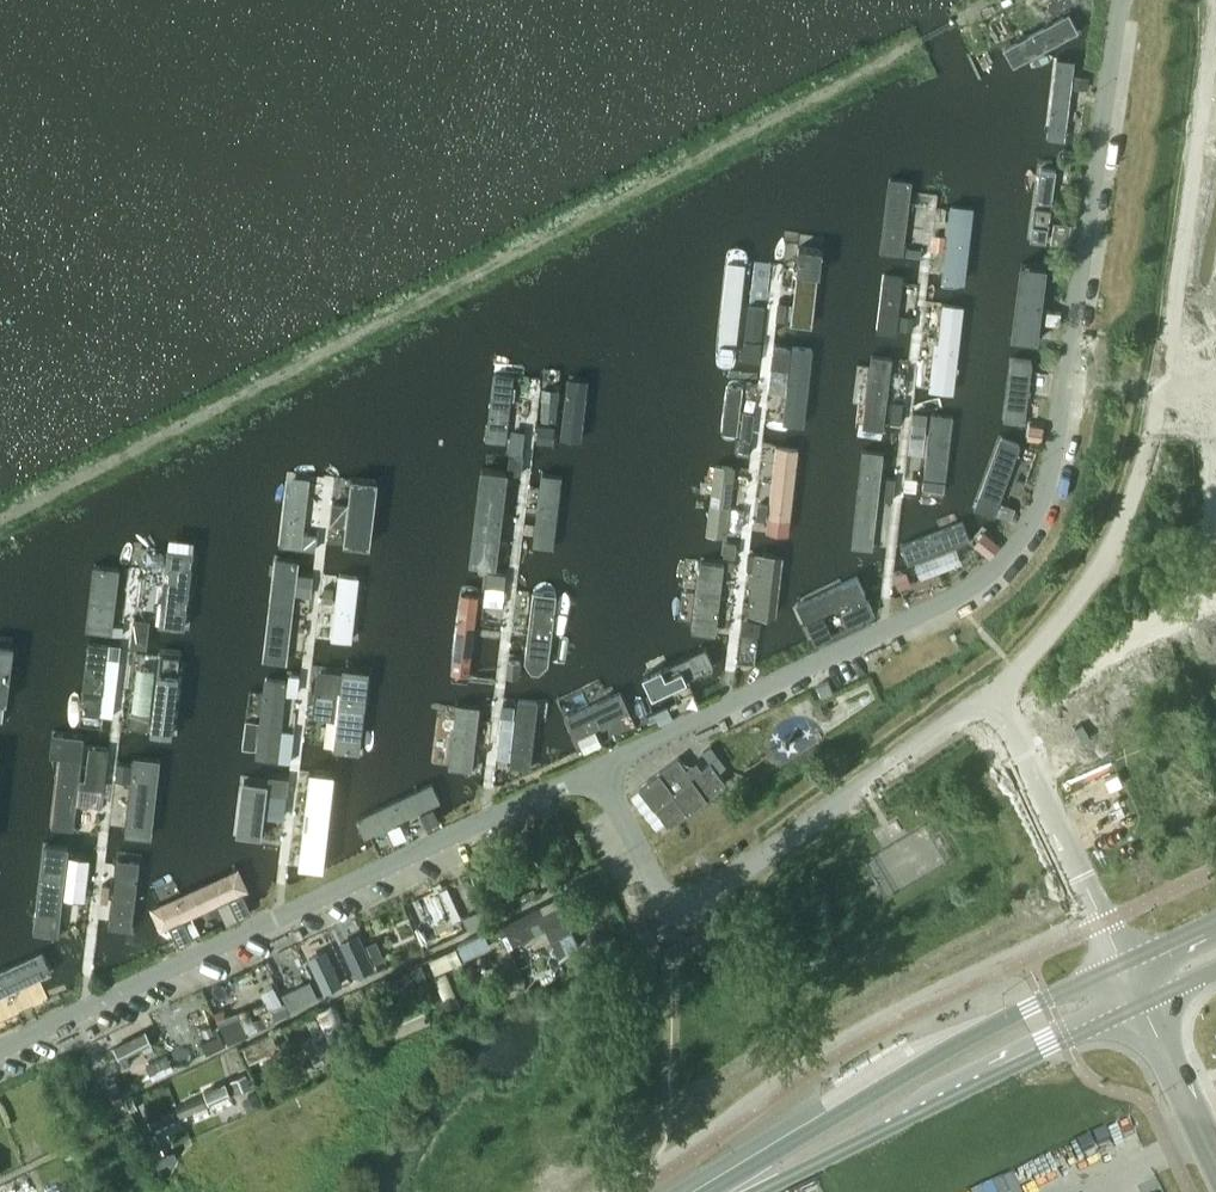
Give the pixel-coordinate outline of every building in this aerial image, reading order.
[(1054,13),(1063,8),(1059,0),(1056,0),(1049,4),(1054,13)] [(1073,5),(994,47),(1004,65),(1082,23),(1073,5)] [(1054,55),(1044,140),(1065,143),(1075,58),(1054,55)] [(1089,77),(1074,76),(1073,87),(1088,88),(1089,77)] [(1039,170),(1030,239),(1049,242),(1058,172),(1039,170)] [(891,191),(884,251),(903,253),(910,193),(891,191)] [(944,251),(940,282),(964,285),(971,210),(949,207),(946,235),(944,251)] [(1054,221),(1051,241),(1069,244),(1072,223),(1054,221)] [(944,251),(946,235),(933,234),(932,250),(944,251)] [(730,245),(718,361),(739,365),(750,247),(730,245)] [(922,249),(907,247),(906,256),(921,258),(922,249)] [(801,249),(791,328),(813,330),(824,252),(801,249)] [(1020,258),(1010,333),(1039,335),(1046,261),(1020,258)] [(882,276),(875,335),(896,337),(903,279),(882,276)] [(785,320),(787,303),(778,302),(776,319),(785,320)] [(935,326),(938,306),(927,305),(924,325),(935,326)] [(748,306),(743,360),(760,362),(765,308),(748,306)] [(942,306),(929,393),(953,396),(962,309),(942,306)] [(1047,310),(1046,322),(1062,324),(1063,312),(1047,310)] [(902,315),(900,329),(913,330),(914,316),(902,315)] [(783,427),(804,429),(813,351),(776,346),(770,393),(786,395),(783,427)] [(877,364),(871,423),(884,424),(891,365),(877,364)] [(1011,364),(1004,422),(1027,425),(1034,367),(1011,364)] [(493,375),(486,441),(508,445),(514,377),(493,375)] [(564,379),(556,443),(576,446),(583,382),(564,379)] [(727,380),(720,441),(737,443),(744,382),(727,380)] [(543,388),(541,399),(558,401),(559,390),(543,388)] [(556,402),(541,400),(539,422),(554,424),(556,402)] [(893,400),(891,422),(902,423),(904,402),(893,400)] [(919,414),(910,490),(944,494),(953,419),(919,414)] [(1044,425),(1030,423),(1029,432),(1043,433),(1044,425)] [(553,444),(555,426),(538,424),(536,442),(553,444)] [(1001,435),(972,509),(995,517),(1024,444),(1001,435)] [(511,436),(509,453),(523,454),(525,437),(511,436)] [(751,439),(740,438),(738,452),(750,454),(751,439)] [(777,448),(767,534),(790,537),(799,450),(777,448)] [(861,451),(850,549),(875,552),(886,454),(861,451)] [(510,455),(509,473),(521,474),(523,456),(510,455)] [(543,460),(532,549),(553,552),(565,463),(543,460)] [(712,465),(703,538),(727,540),(736,469),(712,465)] [(482,475),(471,569),(499,572),(509,477),(482,475)] [(887,478),(885,500),(894,500),(896,478),(887,478)] [(290,479),(282,549),(303,551),(303,549),(305,533),(311,482),(290,479)] [(353,480),(345,548),(369,551),(377,483),(353,480)] [(757,519),(767,520),(769,504),(758,502),(757,519)] [(1002,502),(997,516),(1011,521),(1016,508),(1002,502)] [(334,503),(331,523),(345,525),(347,505),(334,503)] [(967,520),(904,549),(913,568),(976,540),(967,520)] [(985,531),(975,543),(991,557),(1001,545),(985,531)] [(305,533),(303,549),(316,550),(317,535),(305,533)] [(725,544),(724,556),(735,557),(737,545),(725,544)] [(167,552),(157,629),(186,633),(195,555),(167,552)] [(758,556),(750,622),(775,624),(781,558),(758,556)] [(276,557),(264,663),(291,666),(303,560),(276,557)] [(702,564),(694,634),(718,637),(727,567),(702,564)] [(95,567),(87,634),(113,638),(121,570),(95,567)] [(907,571),(894,576),(899,589),(912,585),(907,571)] [(506,574),(488,572),(487,585),(505,587),(506,574)] [(301,574),(299,595),(310,597),(313,576),(301,574)] [(859,577),(798,606),(806,625),(868,597),(859,577)] [(339,578),(332,642),(358,645),(365,582),(339,578)] [(464,586),(453,681),(473,684),(484,588),(464,586)] [(332,602),(334,588),(325,587),(323,601),(332,602)] [(533,594),(524,676),(548,679),(557,597),(533,594)] [(147,648),(150,620),(133,619),(131,647),(147,648)] [(115,625),(114,634),(123,635),(124,626),(115,625)] [(2,724),(12,639),(0,638),(0,723),(2,724)] [(112,644),(111,653),(120,654),(121,645),(112,644)] [(85,645),(78,716),(101,719),(110,647),(85,645)] [(709,648),(643,676),(656,702),(719,671),(709,648)] [(161,652),(152,740),(174,742),(183,655),(161,652)] [(519,678),(521,661),(508,660),(506,676),(519,678)] [(334,748),(334,754),(362,757),(371,675),(319,669),(311,745),(334,748)] [(290,674),(287,694),(299,695),(301,675),(290,674)] [(817,684),(820,691),(822,695),(833,691),(828,679),(817,684)] [(257,753),(256,762),(279,764),(288,684),(268,682),(260,725),(246,724),(244,751),(257,753)] [(618,693),(566,718),(577,744),(630,720),(618,693)] [(518,700),(511,770),(530,772),(538,703),(518,700)] [(459,706),(451,771),(474,775),(480,709),(459,706)] [(660,724),(674,718),(669,706),(655,713),(660,724)] [(514,717),(514,708),(505,707),(504,716),(514,717)] [(130,729),(149,731),(151,713),(132,711),(130,729)] [(53,733),(51,759),(61,762),(52,829),(76,833),(88,737),(53,733)] [(711,760),(710,761),(693,774),(679,756),(639,786),(669,825),(727,781),(719,770),(726,764),(711,745),(704,751),(711,760)] [(89,752),(86,779),(105,782),(108,755),(89,752)] [(136,760),(126,840),(152,844),(161,762),(136,760)] [(131,779),(132,765),(118,763),(116,777),(131,779)] [(311,770),(299,871),(324,875),(336,775),(311,770)] [(270,776),(268,793),(287,795),(289,779),(270,776)] [(269,780),(243,777),(235,837),(261,840),(269,780)] [(431,784),(357,820),(367,844),(441,806),(431,784)] [(43,848),(33,937),(61,941),(72,853),(43,848)] [(117,853),(108,933),(133,936),(141,856),(117,853)] [(71,858),(69,879),(88,881),(91,860),(71,858)] [(239,872),(152,912),(161,934),(249,896),(239,872)] [(110,895),(111,885),(103,884),(101,894),(110,895)] [(557,897),(504,922),(514,943),(536,933),(531,924),(543,919),(560,956),(580,946),(557,897)] [(482,908),(464,916),(471,929),(489,921),(482,908)] [(363,944),(349,914),(332,922),(346,953),(363,944)] [(458,944),(465,958),(491,945),(489,940),(505,931),(502,924),(485,932),(484,931),(458,944)] [(367,943),(376,962),(385,958),(377,939),(367,943)] [(298,942),(271,953),(282,979),(309,968),(298,942)] [(437,970),(462,959),(457,947),(432,958),(437,970)] [(342,982),(327,949),(309,957),(324,990),(342,982)] [(0,978),(0,1022),(26,1011),(18,994),(51,979),(42,959),(0,978)] [(423,960),(411,966),(417,978),(429,973),(423,960)] [(409,969),(396,974),(401,985),(414,979),(409,969)] [(297,986),(283,993),(292,1012),(306,1004),(297,986)] [(338,1000),(315,1011),(331,1045),(354,1034),(338,1000)] [(275,1020),(291,1012),(285,1001),(269,1010),(275,1020)] [(384,1034),(428,1016),(424,1008),(380,1027),(384,1034)] [(228,1043),(248,1034),(238,1011),(218,1019),(228,1043)] [(146,1029),(114,1045),(120,1057),(152,1041),(146,1029)] [(304,1039),(315,1064),(334,1055),(322,1030),(304,1039)] [(220,1033),(201,1042),(206,1053),(226,1044),(220,1033)] [(173,1067),(167,1055),(147,1065),(153,1077),(173,1067)] [(65,1079),(72,1093),(87,1086),(80,1071),(65,1079)] [(231,1079),(237,1092),(252,1086),(246,1073),(231,1079)] [(123,1093),(116,1078),(108,1082),(115,1097),(123,1093)] [(226,1080),(204,1089),(209,1101),(212,1100),(214,1104),(231,1097),(229,1093),(231,1092),(226,1080)] [(245,1092),(250,1103),(258,1100),(254,1088),(245,1092)] [(126,1099),(132,1110),(138,1107),(132,1096),(126,1099)] [(192,1096),(177,1103),(182,1115),(197,1109),(192,1096)] [(154,1127),(177,1117),(173,1108),(150,1119),(154,1127)] [(122,1145),(127,1157),(139,1153),(134,1141),(122,1145)] [(160,1141),(148,1146),(153,1160),(155,1159),(160,1157),(165,1155),(160,1141)] [(166,1155),(156,1159),(161,1173),(171,1168),(166,1155)] [(53,1191),(89,1191),(83,1179),(53,1191)]
